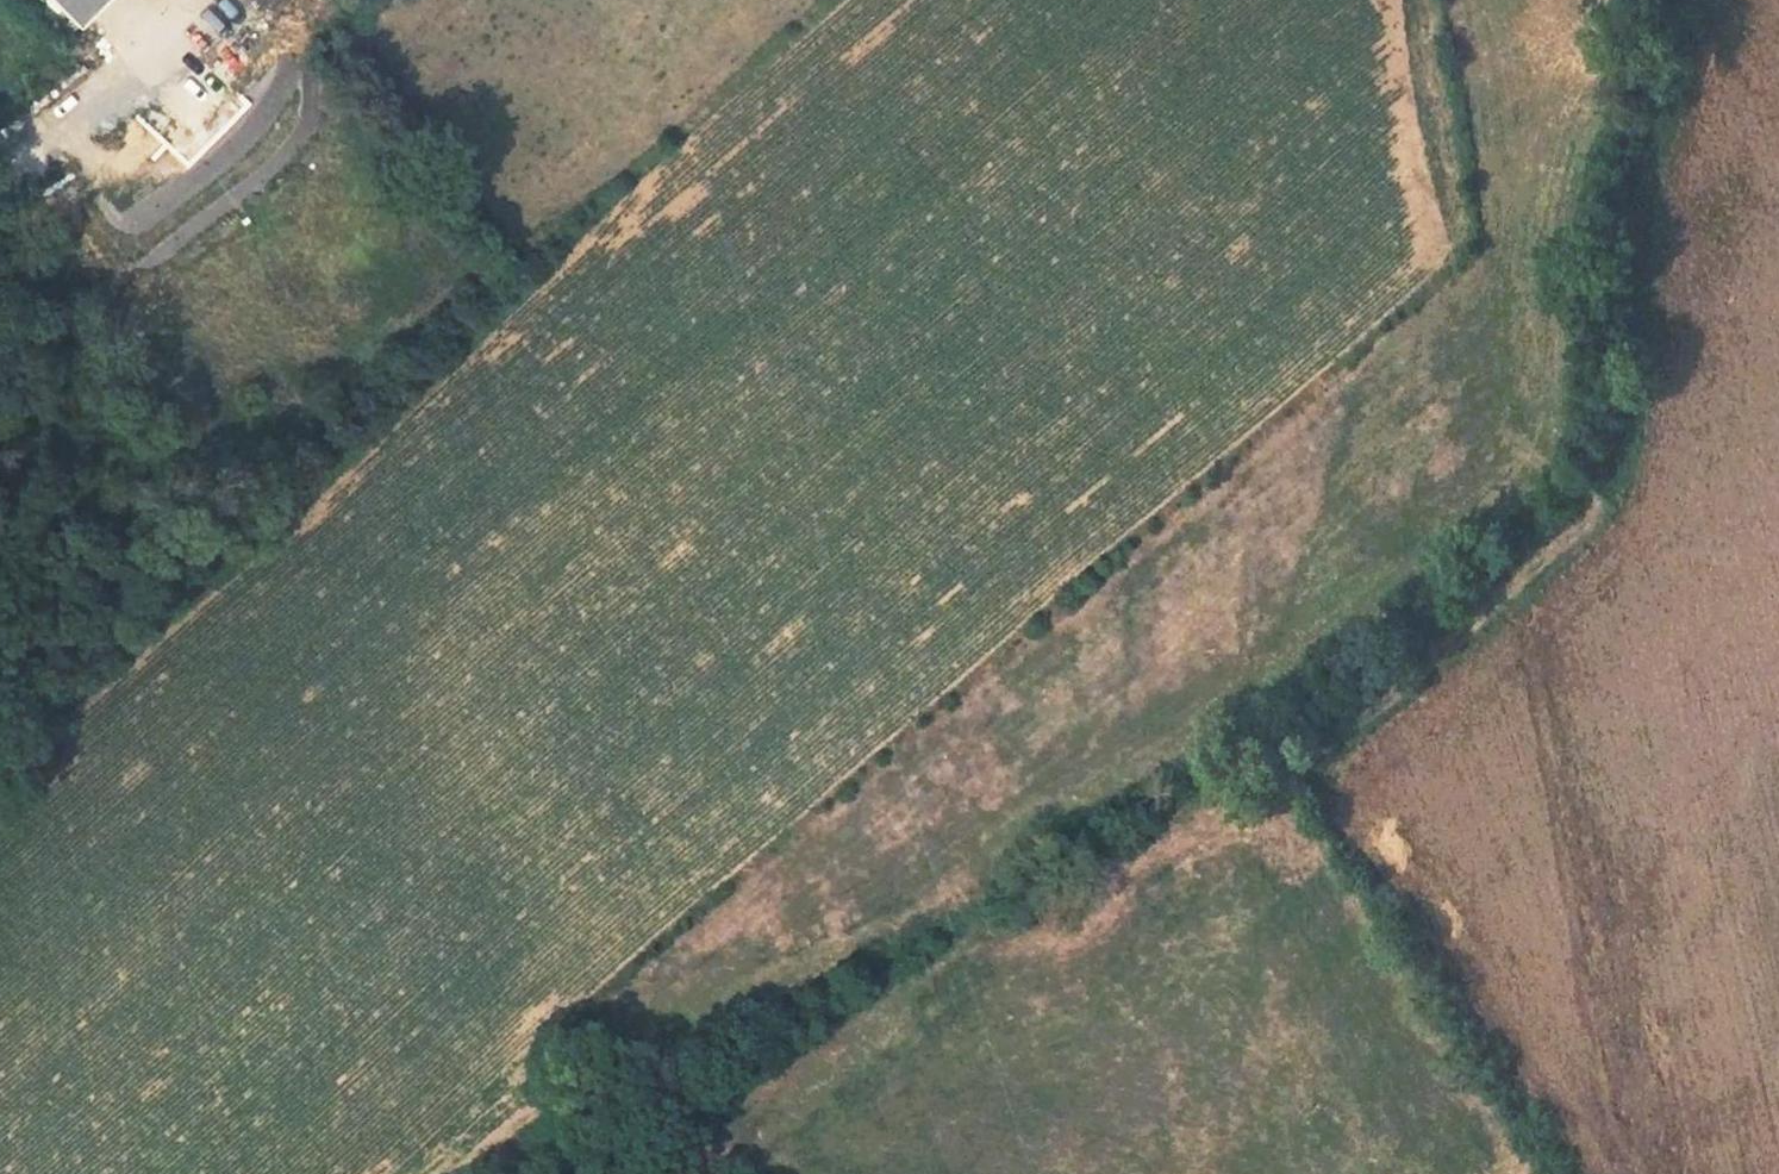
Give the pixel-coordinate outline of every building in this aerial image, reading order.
[(77,30),(108,0),(47,0),(77,30)]
